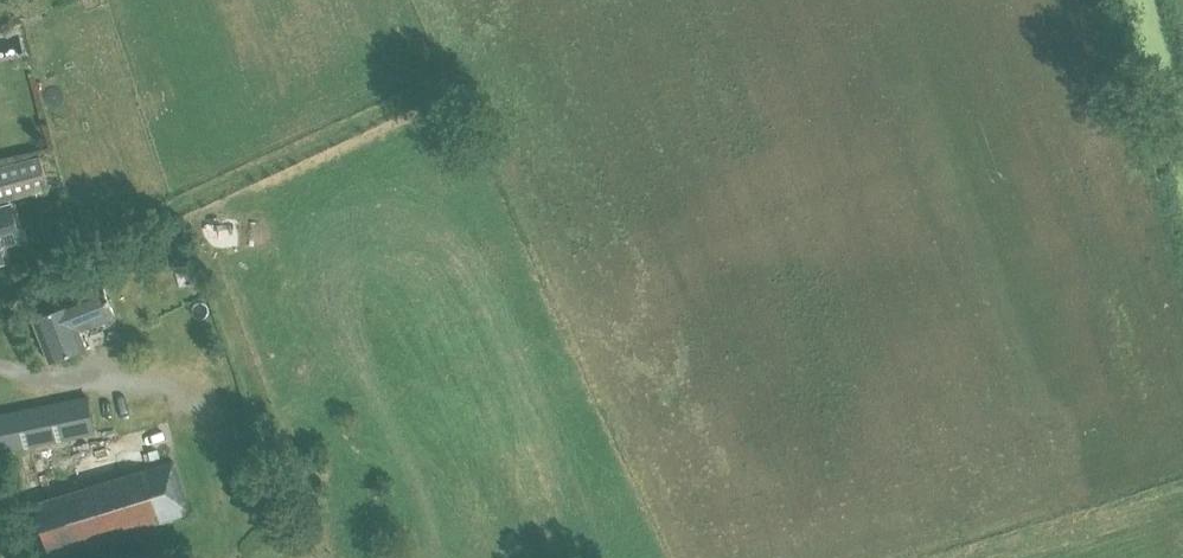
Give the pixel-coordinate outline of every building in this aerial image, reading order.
[(50,189),(41,157),(0,168),(0,203),(50,189)] [(0,209),(0,265),(6,263),(2,249),(2,248),(22,242),(18,230),(15,218),(12,206),(0,209)] [(108,290),(34,318),(36,322),(51,363),(86,350),(79,331),(118,317),(109,294),(108,290)] [(93,437),(85,400),(0,416),(0,455),(93,437)] [(185,459),(175,462),(177,470),(187,467),(185,459)] [(190,515),(174,465),(34,508),(49,557),(51,557),(190,515)]
